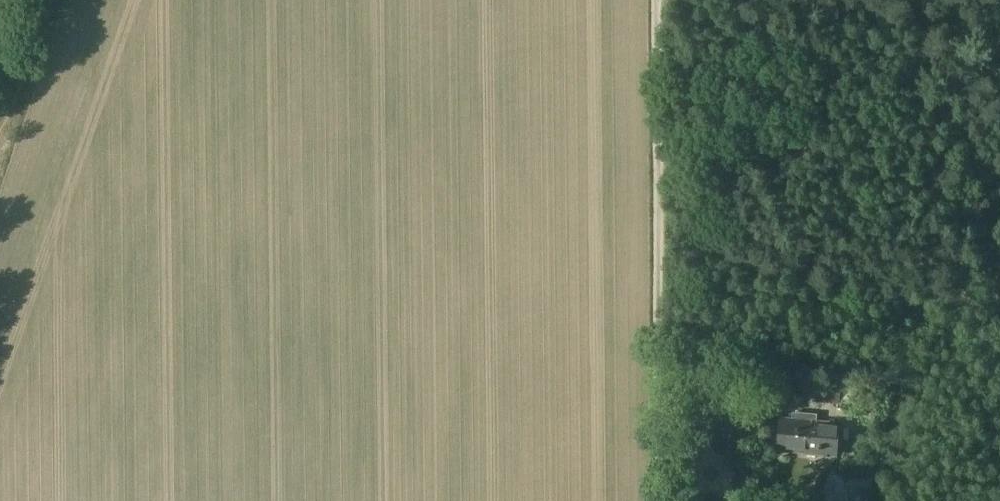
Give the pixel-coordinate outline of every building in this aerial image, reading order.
[(851,376),(816,374),(815,384),(839,385),(839,387),(851,388),(851,376)] [(839,385),(815,384),(814,384),(813,402),(838,403),(839,387),(839,385)] [(791,413),(791,420),(778,419),(776,450),(784,450),(784,448),(803,449),(805,449),(805,456),(836,458),(838,432),(829,432),(830,427),(818,426),(819,422),(815,422),(816,414),(791,413)] [(846,487),(869,487),(870,487),(869,469),(846,469),(846,487)]
